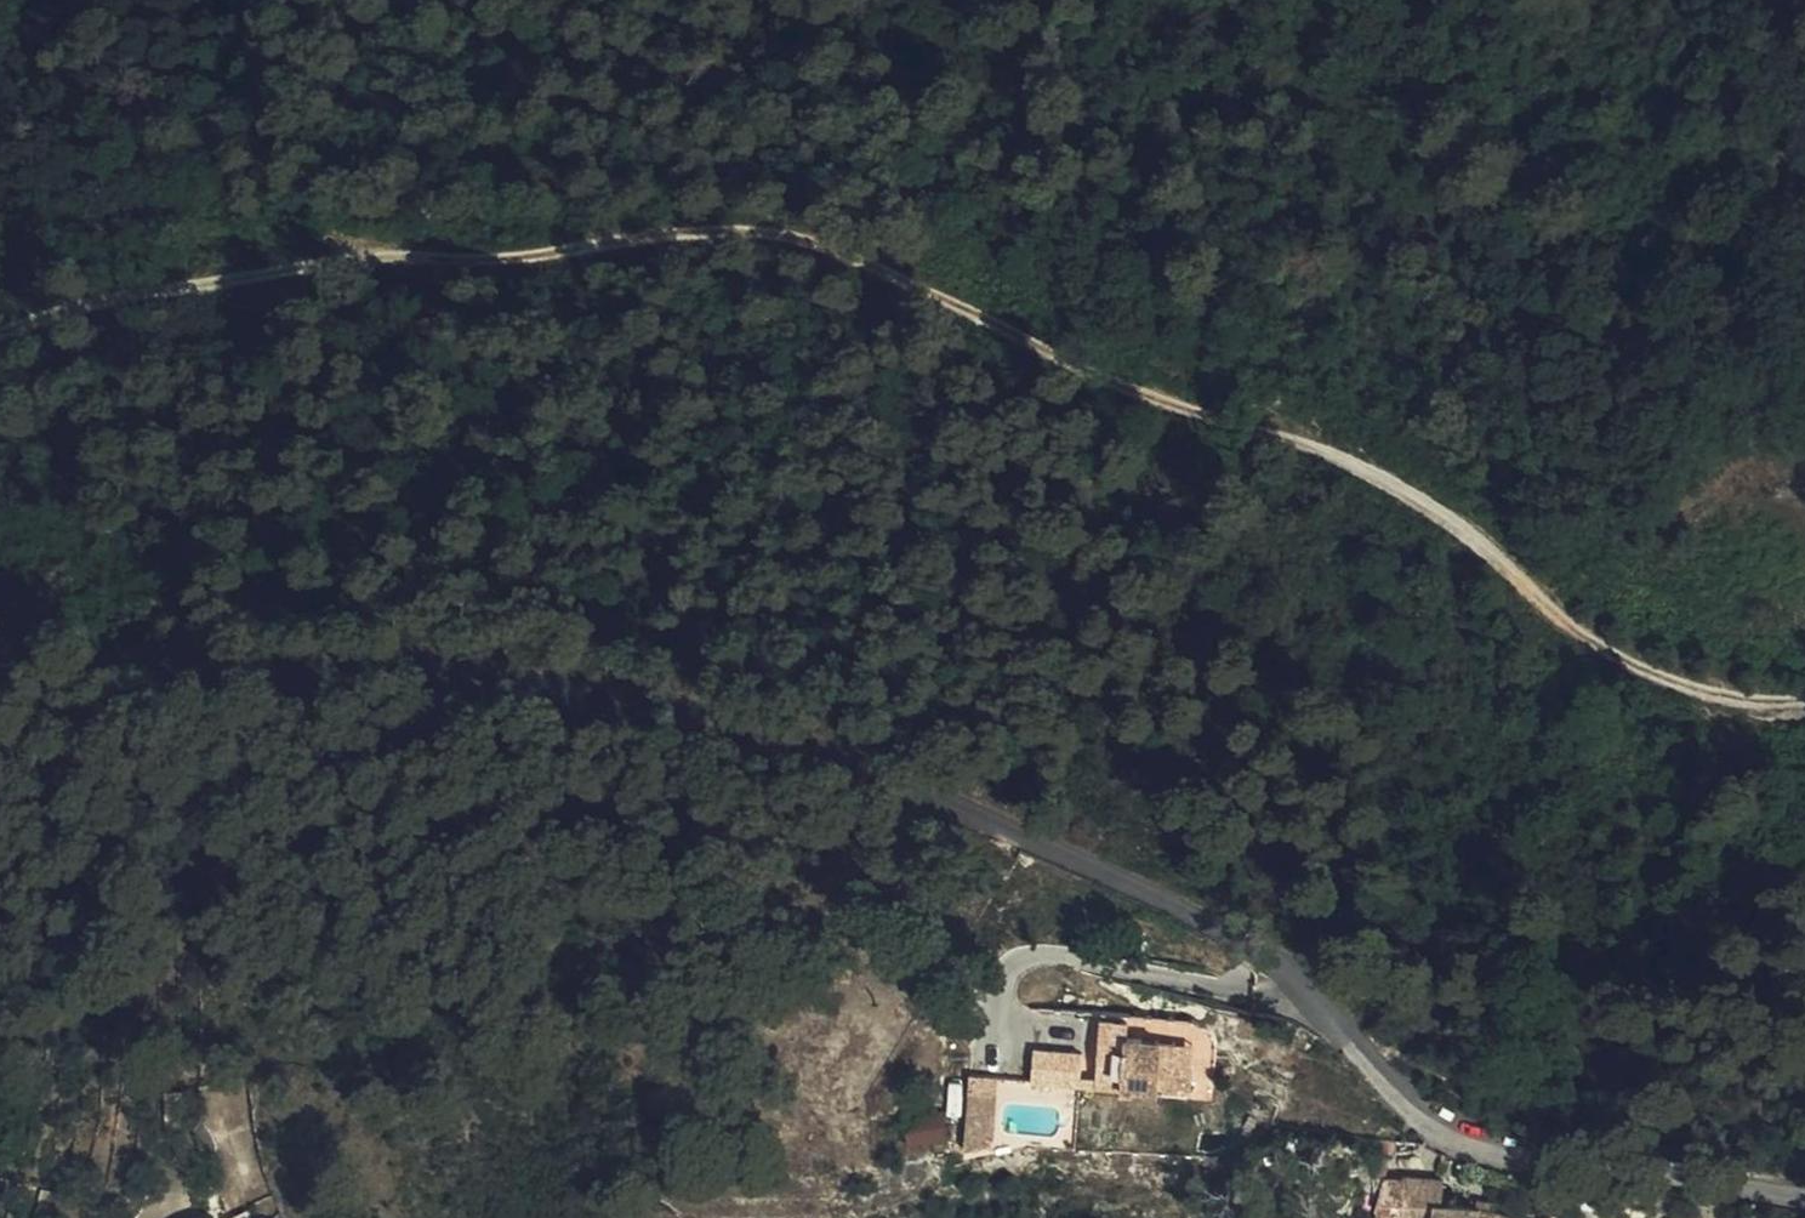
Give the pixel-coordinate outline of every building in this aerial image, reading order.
[(1192,1049),(1196,1022),(1149,1014),(1149,1002),(1124,999),(1113,1064),(1205,1078),(1209,1060),(1210,1051),(1192,1049)] [(1215,1023),(1196,1022),(1192,1049),(1210,1051),(1215,1023)] [(1096,1061),(1100,1036),(1054,1029),(1050,1055),(1096,1061)] [(967,1137),(996,1139),(1000,1072),(971,1070),(967,1137)] [(948,1113),(911,1114),(911,1137),(948,1136),(948,1113)] [(1400,1217),(1506,1217),(1493,1214),(1478,1209),(1475,1209),(1444,1207),(1445,1182),(1402,1180),(1378,1178),(1375,1214),(1401,1216),(1400,1217)] [(1477,1201),(1475,1209),(1478,1209),(1493,1214),(1495,1205),(1477,1201)]
